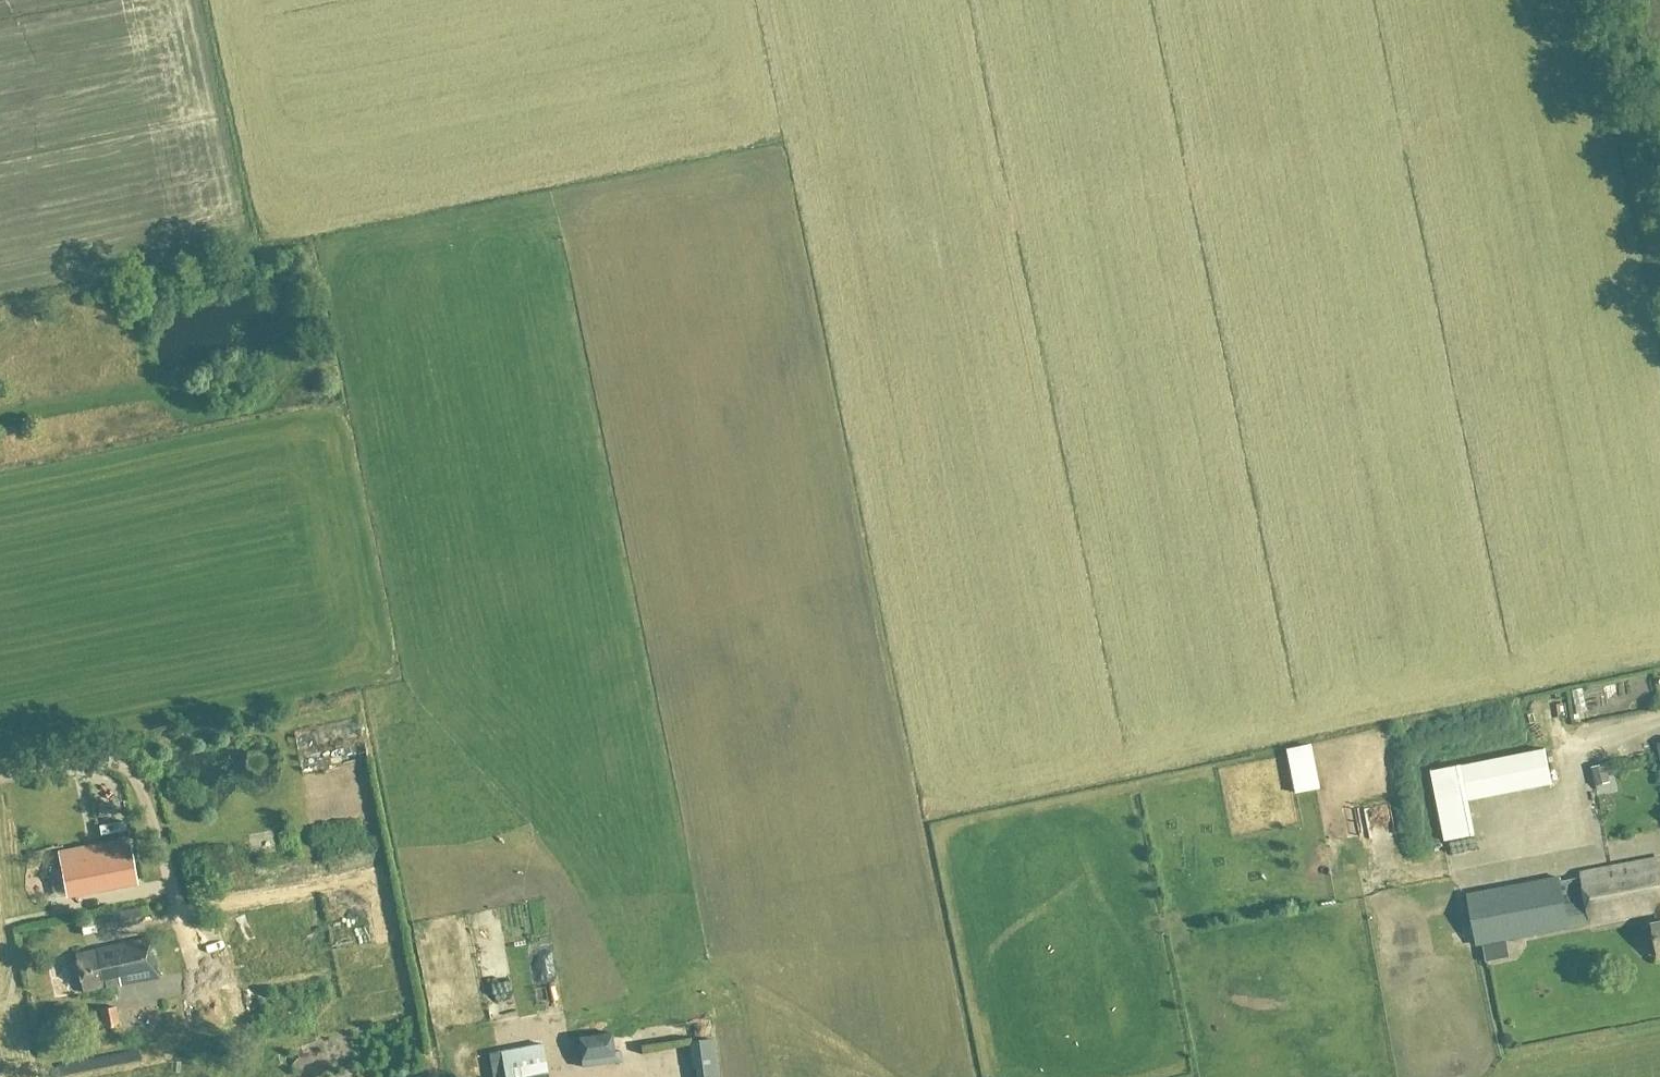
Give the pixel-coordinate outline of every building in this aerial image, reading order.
[(1549,747),(1467,762),(1473,797),(1556,782),(1549,747)] [(335,764),(332,748),(303,754),(306,770),(335,764)] [(337,765),(354,763),(352,748),(335,750),(337,765)] [(1462,758),(1431,765),(1447,837),(1479,829),(1462,758)] [(65,895),(135,883),(127,840),(58,852),(65,895)] [(1656,957),(1659,956),(1659,858),(1581,874),(1590,922),(1654,909),(1657,924),(1650,925),(1656,957)] [(1557,877),(1466,894),(1476,945),(1567,928),(1557,877)] [(138,910),(93,919),(96,932),(141,922),(138,910)] [(390,920),(339,925),(341,947),(393,942),(390,920)] [(84,993),(158,977),(149,938),(75,955),(84,993)] [(114,1006),(98,1009),(102,1030),(118,1027),(114,1006)] [(612,1035),(577,1040),(581,1068),(589,1066),(590,1062),(614,1059),(616,1063),(620,1062),(618,1051),(614,1051),(612,1035)] [(692,1070),(696,1070),(696,1076),(716,1076),(712,1040),(689,1043),(692,1070)] [(505,1076),(547,1076),(541,1044),(500,1052),(505,1076)]
